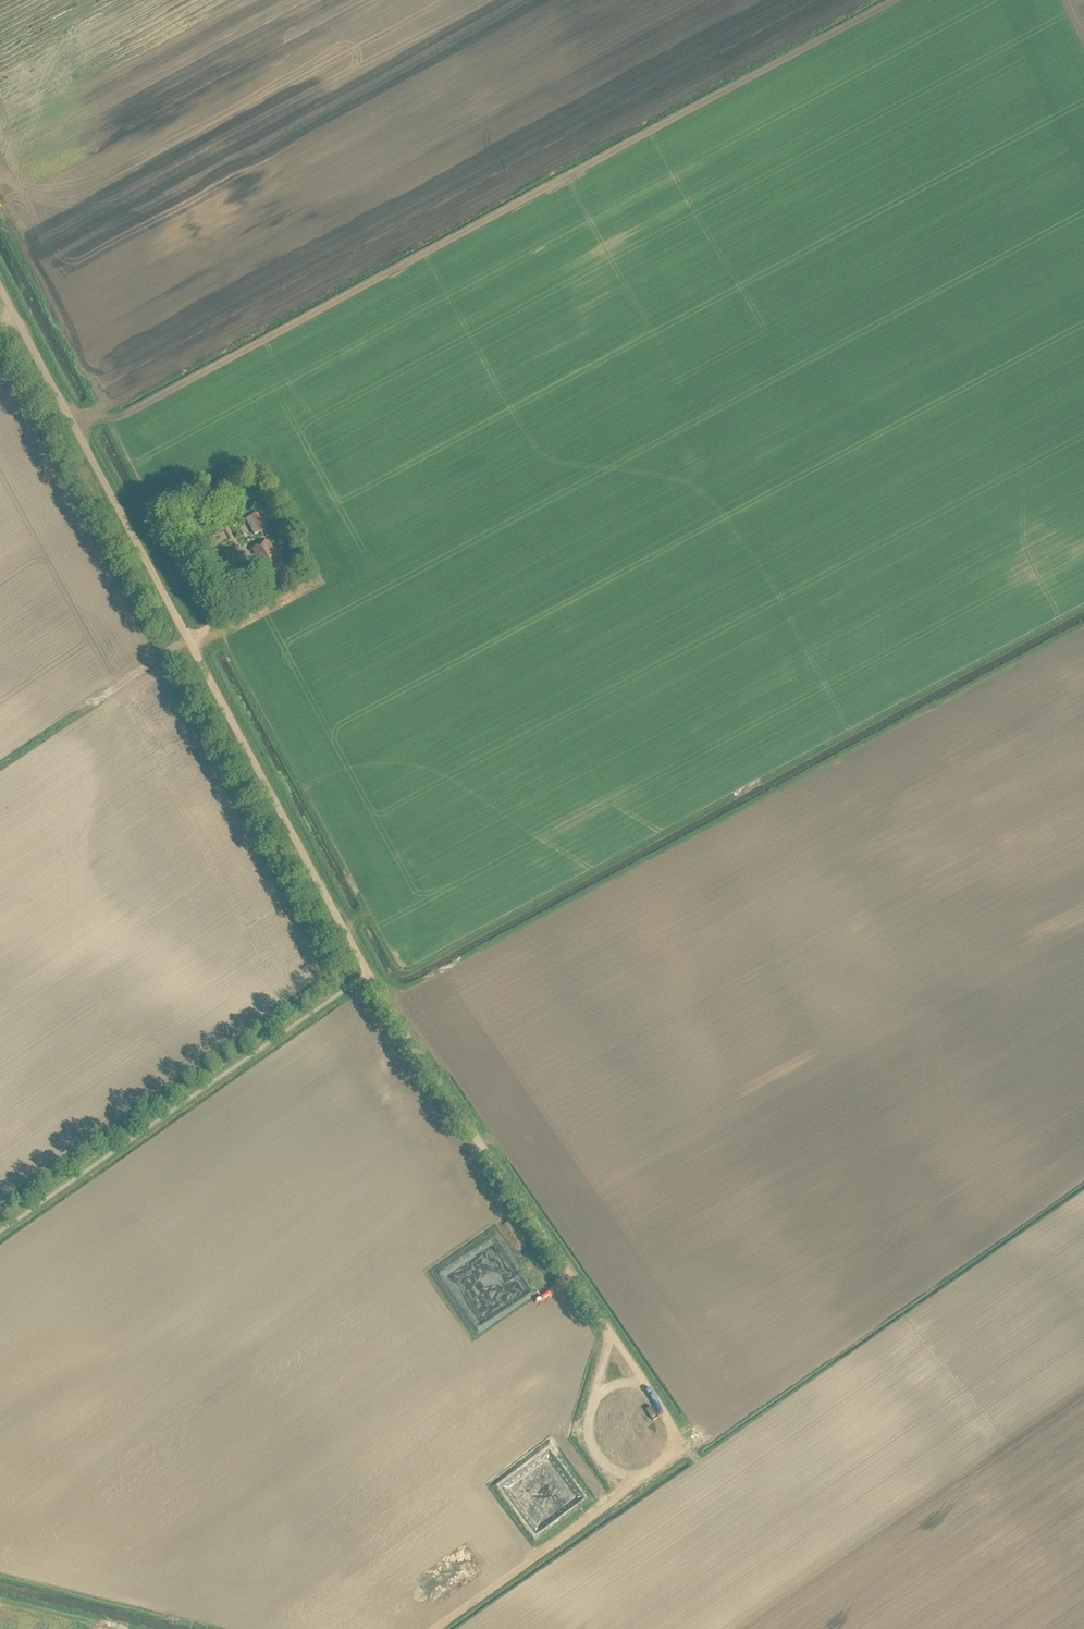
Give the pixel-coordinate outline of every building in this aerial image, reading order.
[(256,535),(272,527),(263,511),(248,520),(256,535)] [(268,542),(252,551),(265,574),(268,572),(270,576),(282,569),(268,542)] [(148,655),(158,652),(151,634),(142,637),(148,655)] [(493,1241),(445,1266),(450,1277),(456,1274),(454,1270),(467,1264),(472,1273),(482,1268),(479,1262),(489,1256),(487,1254),(502,1246),(500,1242),(495,1244),(493,1241)] [(520,1288),(528,1286),(524,1274),(512,1277),(514,1285),(518,1283),(520,1288)]
